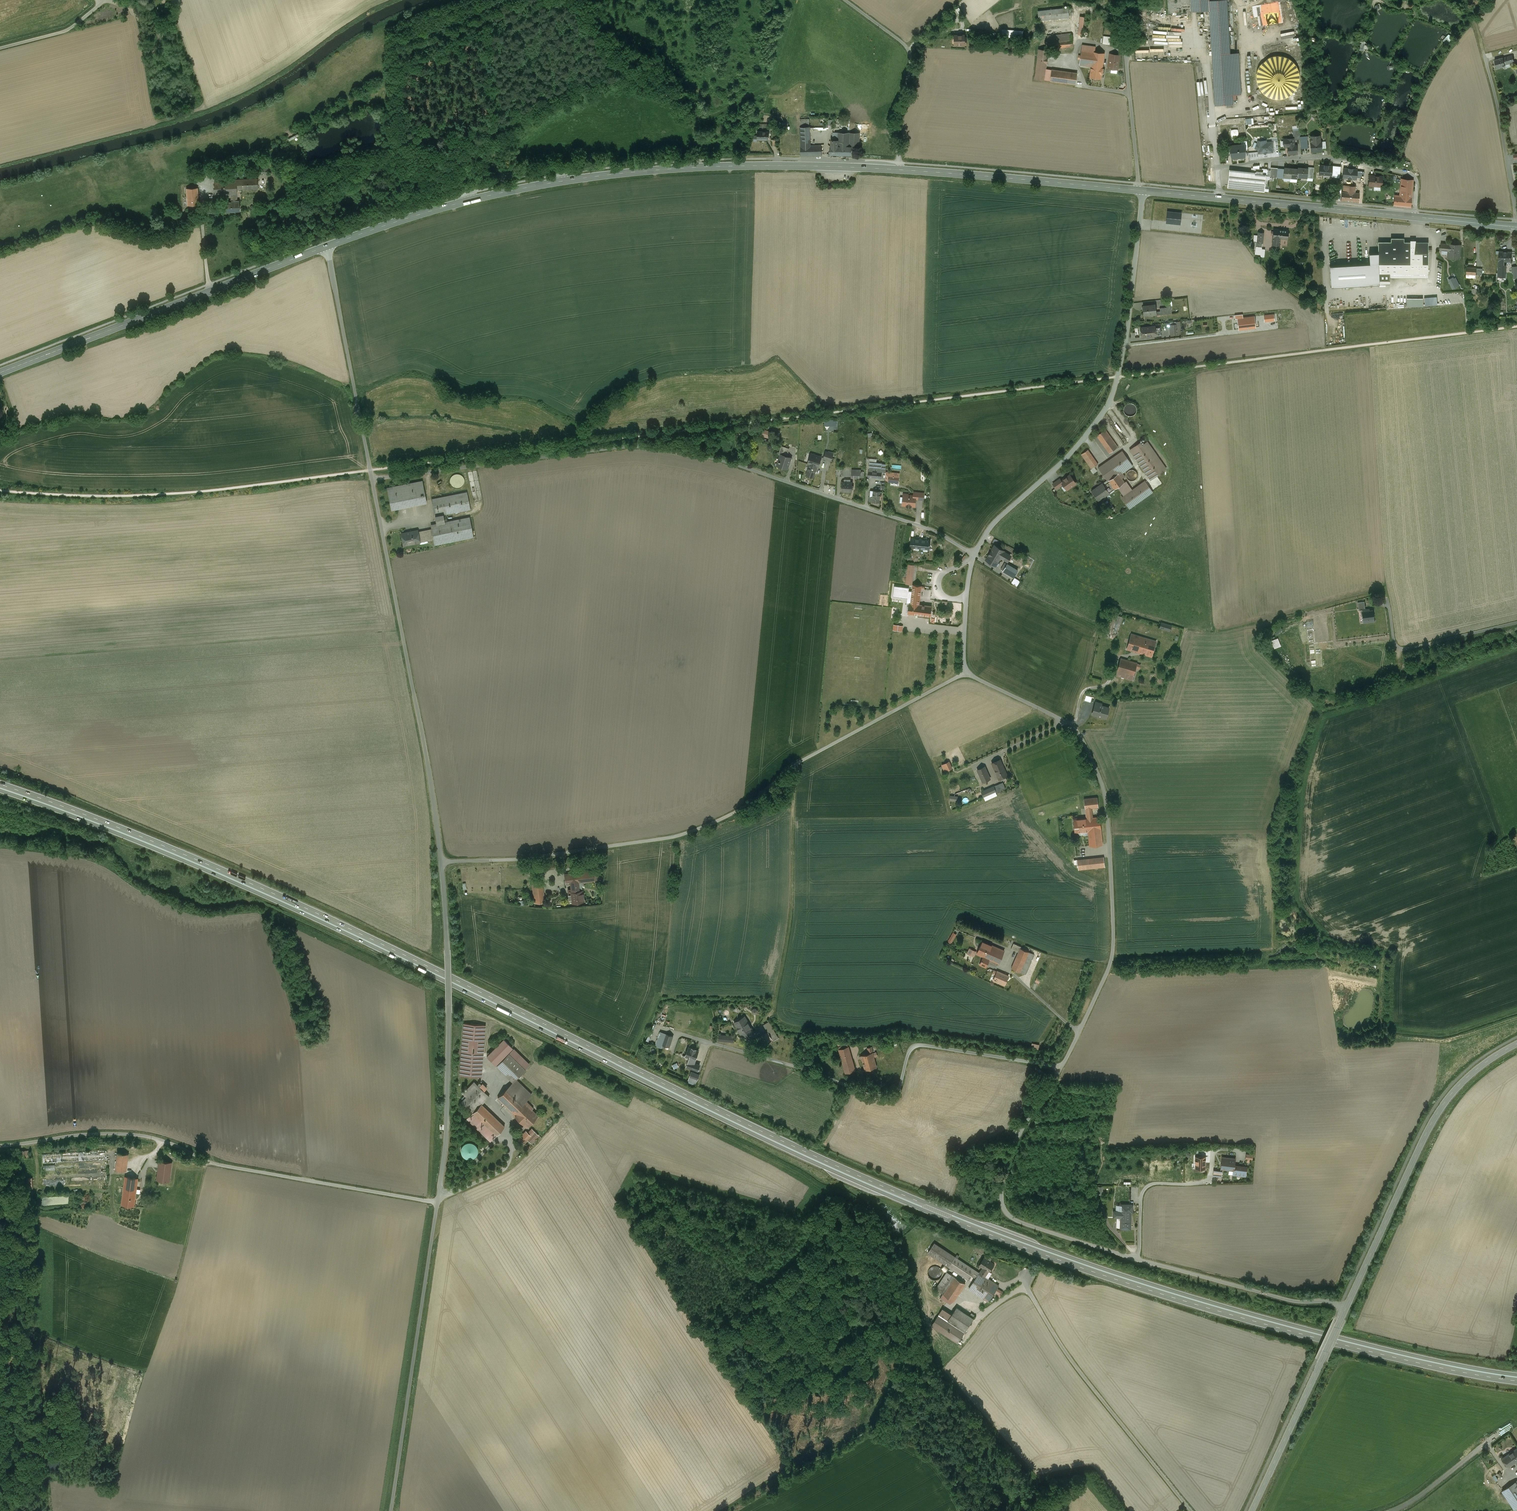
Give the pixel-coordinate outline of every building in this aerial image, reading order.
[(1211,0),(1168,0),(1168,7),(1168,13),(1191,12),(1197,11),(1209,10),(1210,25),(1215,105),(1227,105),(1233,104),(1232,100),(1236,99),(1236,94),(1232,94),(1230,54),(1226,0),(1214,0),(1211,0)] [(1068,8),(1038,11),(1039,21),(1069,17),(1068,8)] [(1209,10),(1197,11),(1198,26),(1210,25),(1209,10)] [(1191,12),(1168,13),(1169,22),(1186,21),(1187,24),(1192,24),(1191,12)] [(1070,24),(1040,27),(1041,35),(1047,35),(1071,32),(1070,24)] [(1023,32),(1002,30),(1002,36),(1022,38),(1023,32)] [(1071,33),(1051,35),(1047,35),(1048,49),(1073,46),(1071,33)] [(1447,44),(1453,37),(1448,33),(1443,41),(1447,44)] [(964,35),(955,35),(955,41),(956,41),(956,45),(957,45),(958,46),(961,46),(962,45),(966,45),(966,40),(964,40),(964,35)] [(1047,35),(1041,35),(1039,49),(1048,50),(1048,49),(1047,35)] [(1021,44),(1002,42),(1002,49),(1020,51),(1021,44)] [(1048,50),(1039,49),(1035,79),(1044,80),(1046,69),(1046,63),(1047,64),(1048,58),(1047,58),(1048,50)] [(1081,50),(1079,64),(1091,66),(1092,58),(1103,60),(1104,53),(1095,52),(1081,50)] [(1119,55),(1110,54),(1108,68),(1117,70),(1119,55)] [(1239,54),(1230,54),(1232,94),(1236,94),(1241,94),(1239,54)] [(1502,57),(1494,59),(1497,67),(1505,65),(1504,63),(1503,57),(1502,57)] [(1103,60),(1092,58),(1091,66),(1090,77),(1101,79),(1103,60)] [(1077,73),(1051,70),(1050,81),(1076,84),(1077,73)] [(768,132),(758,132),(758,135),(754,135),(754,140),(768,140),(768,132)] [(810,141),(809,132),(800,132),(801,142),(809,141),(810,141)] [(859,133),(833,132),(833,143),(837,143),(837,147),(851,147),(853,147),(859,147),(859,133)] [(1320,135),(1310,136),(1311,142),(1310,142),(1311,152),(1321,151),(1321,141),(1320,141),(1320,135)] [(1259,148),(1259,153),(1272,152),(1272,148),(1273,148),(1272,142),(1266,143),(1266,141),(1260,141),(1260,143),(1258,143),(1256,147),(1259,148)] [(801,146),(800,146),(801,156),(822,156),(821,145),(809,146),(801,146)] [(1288,146),(1288,147),(1288,154),(1297,153),(1296,145),(1294,146),(1288,146)] [(837,147),(831,146),(830,154),(851,155),(851,147),(837,147)] [(1231,150),(1223,151),(1224,164),(1233,163),(1232,155),(1231,150)] [(1331,176),(1339,177),(1340,165),(1318,163),(1317,173),(1331,174),(1331,176)] [(1308,168),(1298,168),(1298,169),(1297,177),(1301,177),(1307,178),(1308,168)] [(1265,176),(1230,172),(1229,187),(1264,190),(1265,176)] [(1375,176),(1370,176),(1370,175),(1369,175),(1369,185),(1381,186),(1382,176),(1375,176)] [(236,180),(214,181),(215,195),(231,194),(236,194),(237,194),(237,189),(258,188),(257,179),(236,180)] [(1412,180),(1401,179),(1400,196),(1411,197),(1412,180)] [(1356,186),(1343,185),(1343,192),(1355,193),(1356,186)] [(197,188),(187,188),(188,205),(198,205),(197,188)] [(1343,192),(1342,192),(1341,200),(1358,202),(1359,193),(1355,193),(1343,192)] [(236,194),(231,194),(231,202),(226,203),(227,211),(240,211),(239,201),(237,201),(236,194)] [(1400,196),(1395,195),(1394,205),(1410,206),(1411,197),(1400,196)] [(1182,213),(1167,212),(1166,223),(1180,224),(1182,213)] [(1288,230),(1273,229),(1273,232),(1271,232),(1271,234),(1273,234),(1273,237),(1272,245),(1279,245),(1280,238),(1287,239),(1288,230)] [(1392,242),(1380,242),(1380,253),(1379,285),(1391,285),(1391,279),(1428,279),(1429,243),(1405,242),(1405,239),(1392,239),(1392,242)] [(1462,245),(1442,244),(1442,252),(1449,252),(1448,259),(1461,260),(1462,245)] [(1511,252),(1499,251),(1499,265),(1503,265),(1504,261),(1511,261),(1511,252)] [(1379,285),(1380,253),(1369,254),(1370,263),(1330,266),(1331,287),(1379,285)] [(1460,286),(1455,276),(1448,280),(1453,290),(1460,286)] [(1437,297),(1424,298),(1425,306),(1438,305),(1437,297)] [(1423,298),(1406,298),(1407,306),(1423,306),(1423,298)] [(1169,301),(1161,302),(1162,311),(1170,310),(1169,301)] [(1155,304),(1143,306),(1144,315),(1148,314),(1148,316),(1152,315),(1152,314),(1156,313),(1155,304)] [(1237,318),(1227,319),(1228,330),(1237,329),(1237,322),(1238,322),(1237,318)] [(1155,326),(1141,328),(1142,337),(1150,336),(1150,337),(1156,336),(1155,326)] [(1125,413),(1126,414),(1128,415),(1129,416),(1131,416),(1133,415),(1134,414),(1135,413),(1136,412),(1137,410),(1136,408),(1136,407),(1135,405),(1134,404),(1132,403),(1130,403),(1129,403),(1127,404),(1126,405),(1125,407),(1124,408),(1124,410),(1124,412),(1125,413)] [(1118,447),(1105,429),(1097,435),(1109,453),(1118,447)] [(1166,469),(1147,442),(1142,445),(1141,442),(1130,450),(1149,478),(1151,480),(1166,469)] [(788,448),(781,446),(778,454),(781,455),(781,454),(785,456),(788,448)] [(834,452),(827,450),(824,457),(831,459),(834,452)] [(1098,464),(1088,450),(1082,454),(1092,469),(1098,464)] [(1122,451),(1099,468),(1107,479),(1117,472),(1130,463),(1122,451)] [(785,456),(781,454),(781,455),(779,459),(780,459),(779,462),(778,461),(778,462),(779,462),(778,466),(787,469),(791,458),(785,456)] [(810,456),(808,464),(810,464),(806,475),(814,478),(817,466),(815,466),(816,464),(819,465),(821,457),(815,455),(814,458),(810,456)] [(1130,463),(1117,472),(1122,478),(1125,476),(1122,473),(1132,466),(1130,463)] [(1134,470),(1133,470),(1132,470),(1131,470),(1129,470),(1129,471),(1128,471),(1128,472),(1127,472),(1127,473),(1127,474),(1126,474),(1126,475),(1126,476),(1127,477),(1127,478),(1128,479),(1129,480),(1130,480),(1131,480),(1132,480),(1133,480),(1134,480),(1135,479),(1136,478),(1137,477),(1137,476),(1137,475),(1137,474),(1137,473),(1136,473),(1136,472),(1135,471),(1134,470)] [(1122,478),(1117,472),(1107,479),(1109,482),(1114,489),(1124,482),(1122,478)] [(457,474),(455,474),(454,475),(453,475),(452,476),(451,477),(451,478),(450,479),(450,480),(450,481),(450,482),(450,483),(450,484),(451,485),(452,486),(452,487),(453,487),(454,488),(455,488),(456,488),(457,489),(459,488),(460,488),(461,487),(462,487),(463,486),(463,485),(464,484),(464,483),(464,482),(464,481),(464,480),(464,479),(464,478),(463,477),(462,476),(461,475),(460,475),(459,474),(458,474),(457,474)] [(1076,483),(1070,475),(1061,481),(1063,484),(1067,489),(1076,483)] [(1060,479),(1053,484),(1056,489),(1063,484),(1061,481),(1060,479)] [(422,481),(387,488),(391,509),(426,503),(422,481)] [(1145,481),(1122,497),(1129,508),(1153,492),(1146,483),(1145,481)] [(852,483),(842,482),(842,491),(852,491),(852,483)] [(1109,482),(1104,485),(1108,491),(1113,488),(1114,490),(1114,489),(1109,482)] [(1104,485),(1102,483),(1092,491),(1098,501),(1109,493),(1108,491),(1104,485)] [(880,491),(873,491),(873,497),(870,497),(869,502),(879,502),(880,491)] [(467,492),(432,499),(435,516),(443,514),(470,509),(467,492)] [(914,496),(906,495),(906,497),(903,497),(902,505),(907,505),(907,506),(911,506),(911,505),(915,506),(915,499),(916,496),(914,496)] [(443,514),(435,516),(436,524),(447,521),(447,518),(444,519),(443,514)] [(436,524),(431,525),(432,531),(434,539),(435,544),(473,537),(469,517),(436,524)] [(417,530),(410,531),(410,532),(402,533),(401,533),(403,545),(409,544),(414,543),(420,542),(418,533),(417,530)] [(432,531),(418,533),(419,540),(427,539),(427,541),(434,539),(432,531)] [(930,540),(911,538),(910,547),(929,549),(930,544),(929,544),(930,540)] [(996,544),(994,546),(1004,551),(1000,557),(1008,562),(1013,554),(996,544)] [(1004,551),(994,546),(986,560),(996,565),(1000,557),(1004,551)] [(1017,570),(1007,564),(1002,571),(1013,577),(1017,570)] [(921,586),(913,584),(911,603),(909,603),(908,613),(930,616),(931,611),(932,606),(929,606),(919,604),(921,586)] [(1372,610),(1365,611),(1365,609),(1360,610),(1361,616),(1363,616),(1363,623),(1374,621),(1372,610)] [(1324,618),(1317,619),(1316,619),(1315,612),(1309,613),(1311,626),(1318,625),(1321,625),(1325,624),(1324,618)] [(1172,625),(1161,622),(1160,628),(1170,631),(1172,625)] [(1145,638),(1132,634),(1127,649),(1139,652),(1141,648),(1142,649),(1145,638)] [(1156,642),(1145,638),(1142,649),(1141,648),(1139,652),(1151,656),(1156,642)] [(1137,663),(1121,658),(1116,675),(1132,679),(1137,663)] [(1110,706),(1095,702),(1092,714),(1107,718),(1110,706)] [(1000,759),(992,763),(999,779),(1007,775),(1000,759)] [(985,767),(977,770),(983,782),(990,779),(985,767)] [(1003,782),(994,786),(996,791),(995,791),(996,793),(1006,788),(1003,782)] [(994,786),(982,792),(984,797),(995,791),(996,791),(994,786)] [(1097,797),(1084,799),(1085,808),(1092,808),(1098,807),(1097,797)] [(1099,817),(1093,818),(1092,808),(1086,808),(1087,818),(1088,831),(1090,846),(1102,844),(1099,817)] [(1087,818),(1074,820),(1075,832),(1088,831),(1087,818)] [(1104,857),(1094,858),(1094,865),(1095,868),(1105,867),(1104,857)] [(1094,858),(1077,860),(1078,867),(1094,865),(1094,858)] [(549,862),(534,864),(534,871),(550,869),(549,862)] [(593,871),(564,874),(566,884),(570,883),(578,882),(594,881),(593,871)] [(532,881),(532,884),(534,903),(544,901),(542,880),(532,881)] [(578,882),(570,883),(572,892),(571,892),(571,893),(572,893),(573,902),(584,901),(583,891),(579,891),(578,882)] [(992,945),(982,941),(977,954),(984,957),(987,958),(992,945)] [(1021,947),(1015,944),(1013,950),(1019,952),(1020,948),(1021,947)] [(1004,951),(992,945),(987,958),(984,957),(978,968),(984,971),(986,967),(995,971),(1004,951)] [(1030,952),(1020,948),(1019,952),(1012,968),(1021,972),(1030,952)] [(1030,952),(1021,972),(1025,974),(1034,954),(1030,952)] [(1008,976),(997,971),(993,981),(1004,985),(1007,979),(1008,976)] [(1015,982),(1007,979),(1004,985),(1012,989),(1015,982)] [(745,1017),(734,1022),(743,1037),(743,1038),(747,1035),(750,1034),(753,1032),(745,1017)] [(485,1025),(465,1024),(460,1075),(481,1077),(485,1025)] [(674,1035),(659,1030),(654,1044),(662,1047),(663,1044),(670,1046),(674,1035)] [(772,1030),(757,1038),(761,1046),(776,1037),(772,1030)] [(504,1039),(487,1056),(496,1064),(512,1047),(504,1039)] [(848,1046),(839,1049),(842,1059),(851,1056),(848,1046)] [(698,1051),(689,1048),(686,1056),(692,1058),(690,1062),(688,1066),(698,1070),(700,1065),(694,1063),(698,1051)] [(497,1066),(513,1082),(516,1079),(520,1075),(530,1065),(513,1049),(497,1066)] [(869,1053),(861,1056),(865,1070),(877,1067),(873,1052),(869,1053)] [(851,1056),(842,1059),(846,1073),(855,1070),(851,1056)] [(1048,1075),(1037,1068),(1034,1072),(1045,1079),(1048,1075)] [(513,1082),(508,1087),(524,1102),(532,1095),(516,1079),(513,1082)] [(489,1096),(474,1082),(463,1093),(467,1096),(461,1102),(471,1112),(468,1115),(469,1116),(481,1104),(482,1104),(489,1096)] [(524,1102),(508,1087),(498,1098),(515,1114),(521,1107),(520,1106),(524,1102)] [(533,1108),(529,1104),(528,1105),(524,1102),(520,1106),(521,1107),(515,1114),(514,1115),(516,1117),(516,1116),(523,1122),(522,1123),(526,1127),(538,1115),(532,1110),(533,1108)] [(482,1104),(481,1104),(469,1116),(467,1119),(490,1141),(505,1127),(482,1104)] [(520,1135),(517,1137),(524,1143),(528,1139),(531,1143),(538,1135),(532,1129),(528,1133),(526,1131),(521,1137),(520,1135)] [(471,1142),(469,1141),(468,1142),(467,1142),(466,1142),(465,1143),(464,1144),(463,1144),(463,1145),(462,1146),(461,1147),(461,1148),(461,1149),(461,1150),(461,1151),(461,1152),(462,1153),(462,1154),(462,1155),(463,1156),(464,1157),(465,1158),(466,1158),(467,1158),(469,1159),(470,1159),(472,1159),(473,1158),(474,1158),(475,1157),(476,1156),(477,1155),(477,1154),(478,1153),(478,1152),(478,1151),(478,1150),(478,1149),(478,1148),(478,1147),(477,1146),(477,1145),(476,1144),(475,1144),(474,1143),(473,1142),(472,1142),(471,1142)] [(128,1154),(118,1153),(115,1170),(126,1171),(128,1154)] [(1205,1156),(1196,1156),(1195,1169),(1205,1169),(1205,1156)] [(1235,1159),(1222,1157),(1221,1169),(1234,1171),(1234,1166),(1235,1159)] [(171,1163),(159,1162),(158,1168),(156,1168),(154,1180),(169,1182),(171,1163)] [(1234,1166),(1234,1171),(1233,1175),(1245,1176),(1246,1168),(1234,1166)] [(138,1179),(125,1177),(123,1193),(136,1194),(138,1179)] [(136,1194),(123,1193),(121,1204),(134,1206),(136,1194)] [(1106,1214),(1101,1203),(1094,1205),(1099,1217),(1106,1214)] [(1124,1211),(1121,1211),(1114,1211),(1114,1216),(1121,1217),(1121,1221),(1122,1221),(1122,1228),(1130,1228),(1131,1212),(1131,1211),(1124,1211)] [(974,1269),(934,1243),(928,1253),(969,1280),(972,1275),(976,1278),(979,1273),(974,1269)] [(983,1267),(979,1273),(985,1277),(985,1276),(989,1271),(994,1264),(984,1257),(979,1265),(983,1267)] [(937,1266),(936,1266),(934,1266),(933,1266),(932,1267),(931,1267),(930,1268),(929,1269),(928,1271),(928,1272),(928,1273),(928,1274),(928,1275),(929,1276),(929,1277),(930,1278),(931,1279),(932,1279),(932,1280),(933,1280),(934,1280),(935,1280),(937,1280),(938,1279),(939,1279),(940,1278),(941,1277),(942,1275),(942,1274),(942,1273),(942,1272),(942,1271),(942,1270),(941,1269),(940,1268),(940,1267),(938,1267),(937,1266)] [(947,1272),(936,1289),(943,1294),(954,1276),(947,1272)] [(985,1277),(979,1273),(976,1278),(969,1288),(988,1301),(999,1286),(985,1277),(985,1276),(985,1277)] [(954,1276),(943,1294),(954,1300),(965,1283),(954,1276)] [(934,1301),(923,1289),(920,1292),(922,1294),(922,1295),(930,1304),(934,1301)] [(940,1308),(934,1301),(930,1304),(936,1311),(940,1308)] [(973,1318),(956,1307),(952,1314),(948,1320),(965,1331),(973,1318)] [(952,1314),(943,1308),(932,1325),(944,1333),(958,1342),(965,1331),(948,1320),(952,1314)] [(1514,1450),(1509,1454),(1514,1462),(1516,1461),(1516,1463),(1516,1447),(1514,1450)] [(1509,1454),(1508,1454),(1502,1458),(1508,1466),(1514,1462),(1509,1454)] [(1516,1481),(1502,1490),(1515,1508),(1516,1507),(1516,1483),(1516,1481)]
